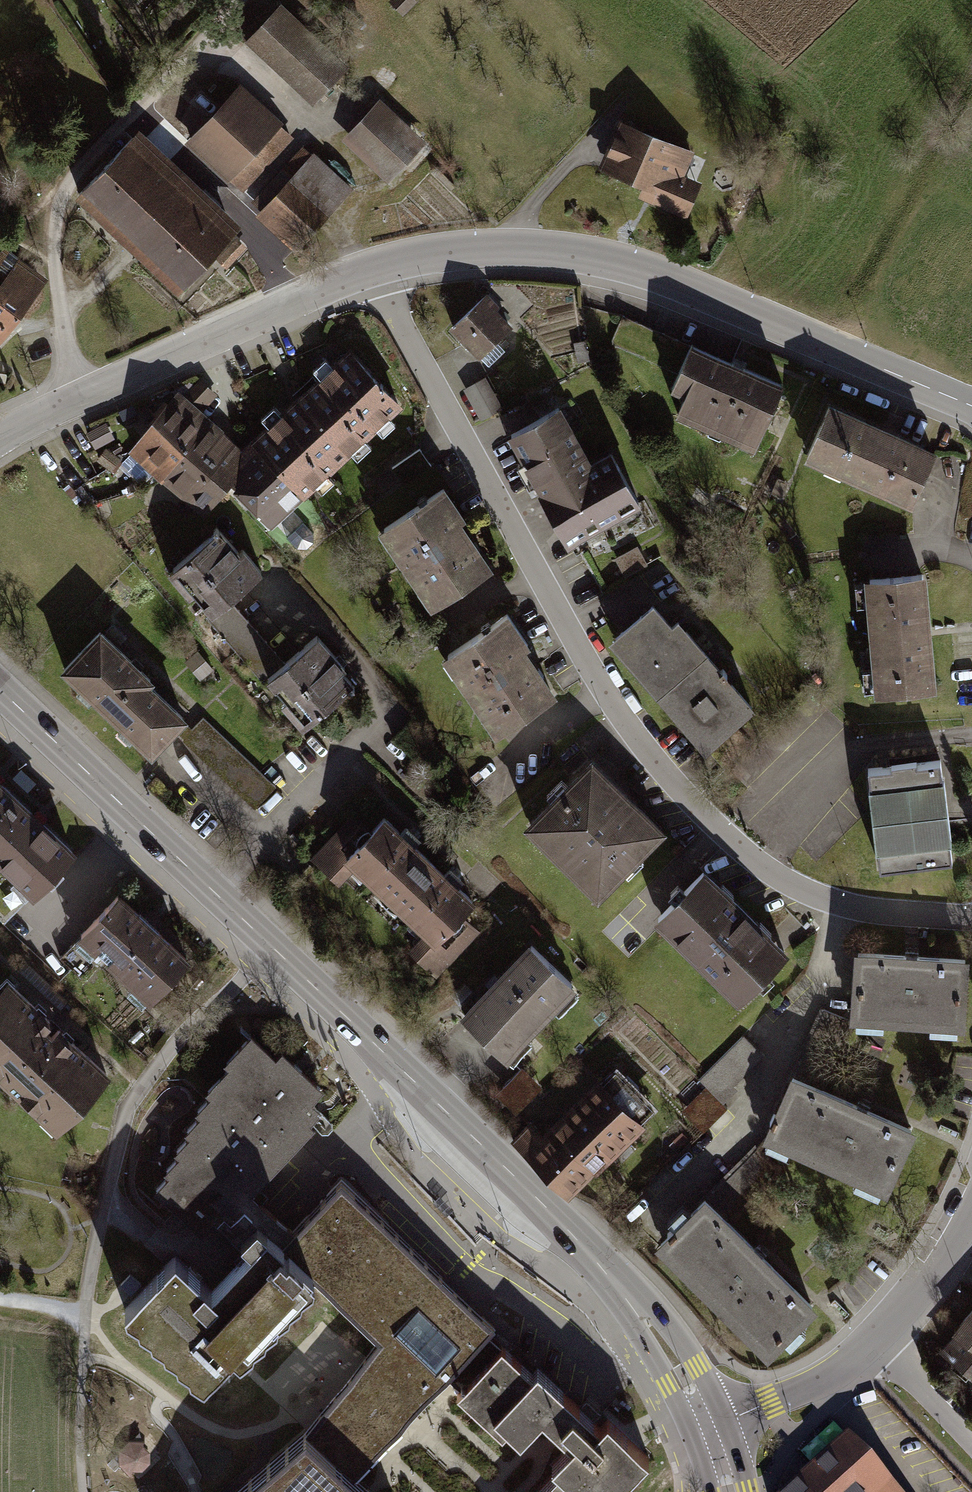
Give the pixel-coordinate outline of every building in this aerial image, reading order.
[(241,38),(316,105),(350,68),(278,0),(277,0),(241,38)] [(405,16),(417,3),(414,0),(395,0),(391,4),(405,16)] [(242,87),(189,142),(241,192),(294,137),(242,87)] [(379,99),(342,137),(387,179),(423,140),(379,99)] [(691,146),(615,114),(594,162),(637,181),(633,191),(681,212),(695,179),(680,172),(691,146)] [(231,234),(241,223),(141,132),(81,199),(180,289),(212,254),(227,268),(245,248),(231,234)] [(306,149),(248,212),(296,256),(354,193),(306,149)] [(0,255),(0,340),(45,277),(5,249),(0,255)] [(488,293),(450,329),(480,360),(513,328),(497,311),(501,307),(488,293)] [(693,350),(674,393),(689,400),(682,416),(752,448),(760,431),(765,434),(784,391),(693,350)] [(179,396),(132,451),(205,513),(231,486),(273,530),(403,406),(349,354),(334,369),(325,360),(313,371),(322,380),(243,454),(196,412),(212,393),(201,383),(185,401),(179,396)] [(469,381),(481,416),(504,407),(491,373),(469,381)] [(829,403),(805,455),(909,501),(932,450),(829,403)] [(563,408),(513,434),(539,484),(536,486),(566,543),(569,541),(575,551),(609,534),(604,524),(617,517),(622,526),(640,517),(634,506),(641,503),(612,446),(589,458),(563,408)] [(446,490),(384,530),(431,603),(493,564),(446,490)] [(206,615),(210,620),(232,602),(265,571),(245,549),(239,555),(217,531),(167,577),(191,603),(188,605),(201,620),(206,615)] [(928,569),(864,575),(865,583),(855,584),(857,608),(868,606),(874,666),(859,667),(861,689),(876,687),(877,692),(938,687),(928,569)] [(666,620),(649,600),(607,637),(703,747),(753,704),(674,613),(666,620)] [(262,680),(284,661),(232,602),(210,620),(262,680)] [(505,610),(443,653),(492,729),(558,688),(505,610)] [(100,632),(61,672),(150,757),(185,720),(150,686),(153,683),(100,632)] [(335,656),(318,636),(287,664),(270,680),(288,699),(282,704),(305,729),(351,687),(339,673),(342,670),(332,659),(335,656)] [(198,651),(185,661),(201,680),(214,669),(198,651)] [(275,785),(205,719),(194,731),(189,726),(180,734),(183,737),(181,740),(252,808),(275,785)] [(660,828),(589,757),(587,759),(524,823),(595,893),(660,828)] [(894,765),(869,767),(879,864),(954,856),(943,758),(919,760),(918,757),(894,760),(894,765)] [(0,779),(0,866),(31,895),(74,849),(0,779)] [(352,811),(308,857),(340,887),(357,870),(419,930),(405,944),(434,972),(479,927),(461,910),(471,899),(386,816),(372,831),(352,811)] [(684,875),(651,908),(739,992),(785,945),(702,864),(688,878),(684,875)] [(119,899),(75,945),(70,950),(86,965),(93,958),(130,993),(126,997),(143,1013),(189,965),(119,899)] [(527,933),(456,1008),(505,1053),(508,1049),(514,1055),(531,1038),(525,1033),(553,1004),(560,1011),(579,991),(571,983),(575,979),(527,933)] [(968,950),(854,945),(851,1009),(965,1015),(968,950)] [(0,989),(0,1086),(57,1139),(113,1079),(7,981),(0,989)] [(248,1250),(277,1219),(248,1192),(312,1124),(305,1118),(299,1112),(321,1089),(282,1052),(276,1059),(251,1036),(226,1063),(230,1067),(208,1091),(212,1095),(198,1110),(202,1114),(187,1130),(192,1134),(177,1150),(181,1154),(167,1170),(171,1174),(156,1190),(185,1217),(198,1204),(248,1250)] [(763,1056),(744,1036),(699,1079),(707,1088),(683,1111),(704,1132),(728,1108),(723,1103),(738,1089),(734,1085),(763,1056)] [(527,1066),(502,1089),(520,1107),(544,1084),(527,1066)] [(535,1116),(515,1136),(571,1193),(647,1121),(639,1114),(652,1102),(617,1066),(604,1078),(599,1073),(545,1126),(535,1116)] [(791,1067),(763,1126),(886,1185),(912,1123),(791,1067)] [(294,1234),(281,1247),(287,1252),(289,1250),(309,1269),(313,1273),(311,1275),(314,1278),(381,1341),(371,1351),(381,1361),(311,1435),(354,1475),(408,1418),(448,1375),(461,1387),(499,1347),(486,1335),(495,1325),(415,1250),(341,1181),(293,1233),(294,1234)] [(701,1189),(651,1237),(766,1352),(817,1305),(701,1189)] [(449,1213),(456,1207),(444,1195),(438,1201),(449,1213)] [(302,1292),(313,1285),(314,1278),(311,1275),(313,1273),(309,1269),(289,1250),(287,1252),(281,1247),(294,1234),(293,1233),(277,1219),(248,1250),(212,1289),(175,1254),(124,1309),(127,1315),(138,1321),(139,1327),(151,1334),(152,1339),(163,1345),(165,1351),(176,1357),(177,1363),(189,1369),(190,1375),(204,1383),(233,1351),(240,1358),(253,1349),(254,1343),(265,1336),(266,1331),(277,1323),(278,1318),(289,1310),(290,1304),(301,1297),(302,1292)] [(941,1347),(971,1374),(971,1305),(953,1328),(956,1330),(941,1347)] [(457,1392),(502,1435),(508,1429),(520,1441),(542,1418),(570,1445),(551,1465),(557,1471),(537,1491),(616,1491),(649,1457),(608,1419),(600,1426),(586,1413),(538,1367),(532,1373),(502,1345),(499,1347),(461,1387),(457,1392)] [(354,1475),(311,1435),(306,1430),(235,1491),(372,1491),(354,1475)] [(780,1491),(899,1491),(846,1433),(780,1491)] [(118,1464),(128,1476),(130,1470),(141,1470),(149,1461),(149,1450),(142,1444),(145,1437),(128,1438),(118,1449),(118,1464)]
